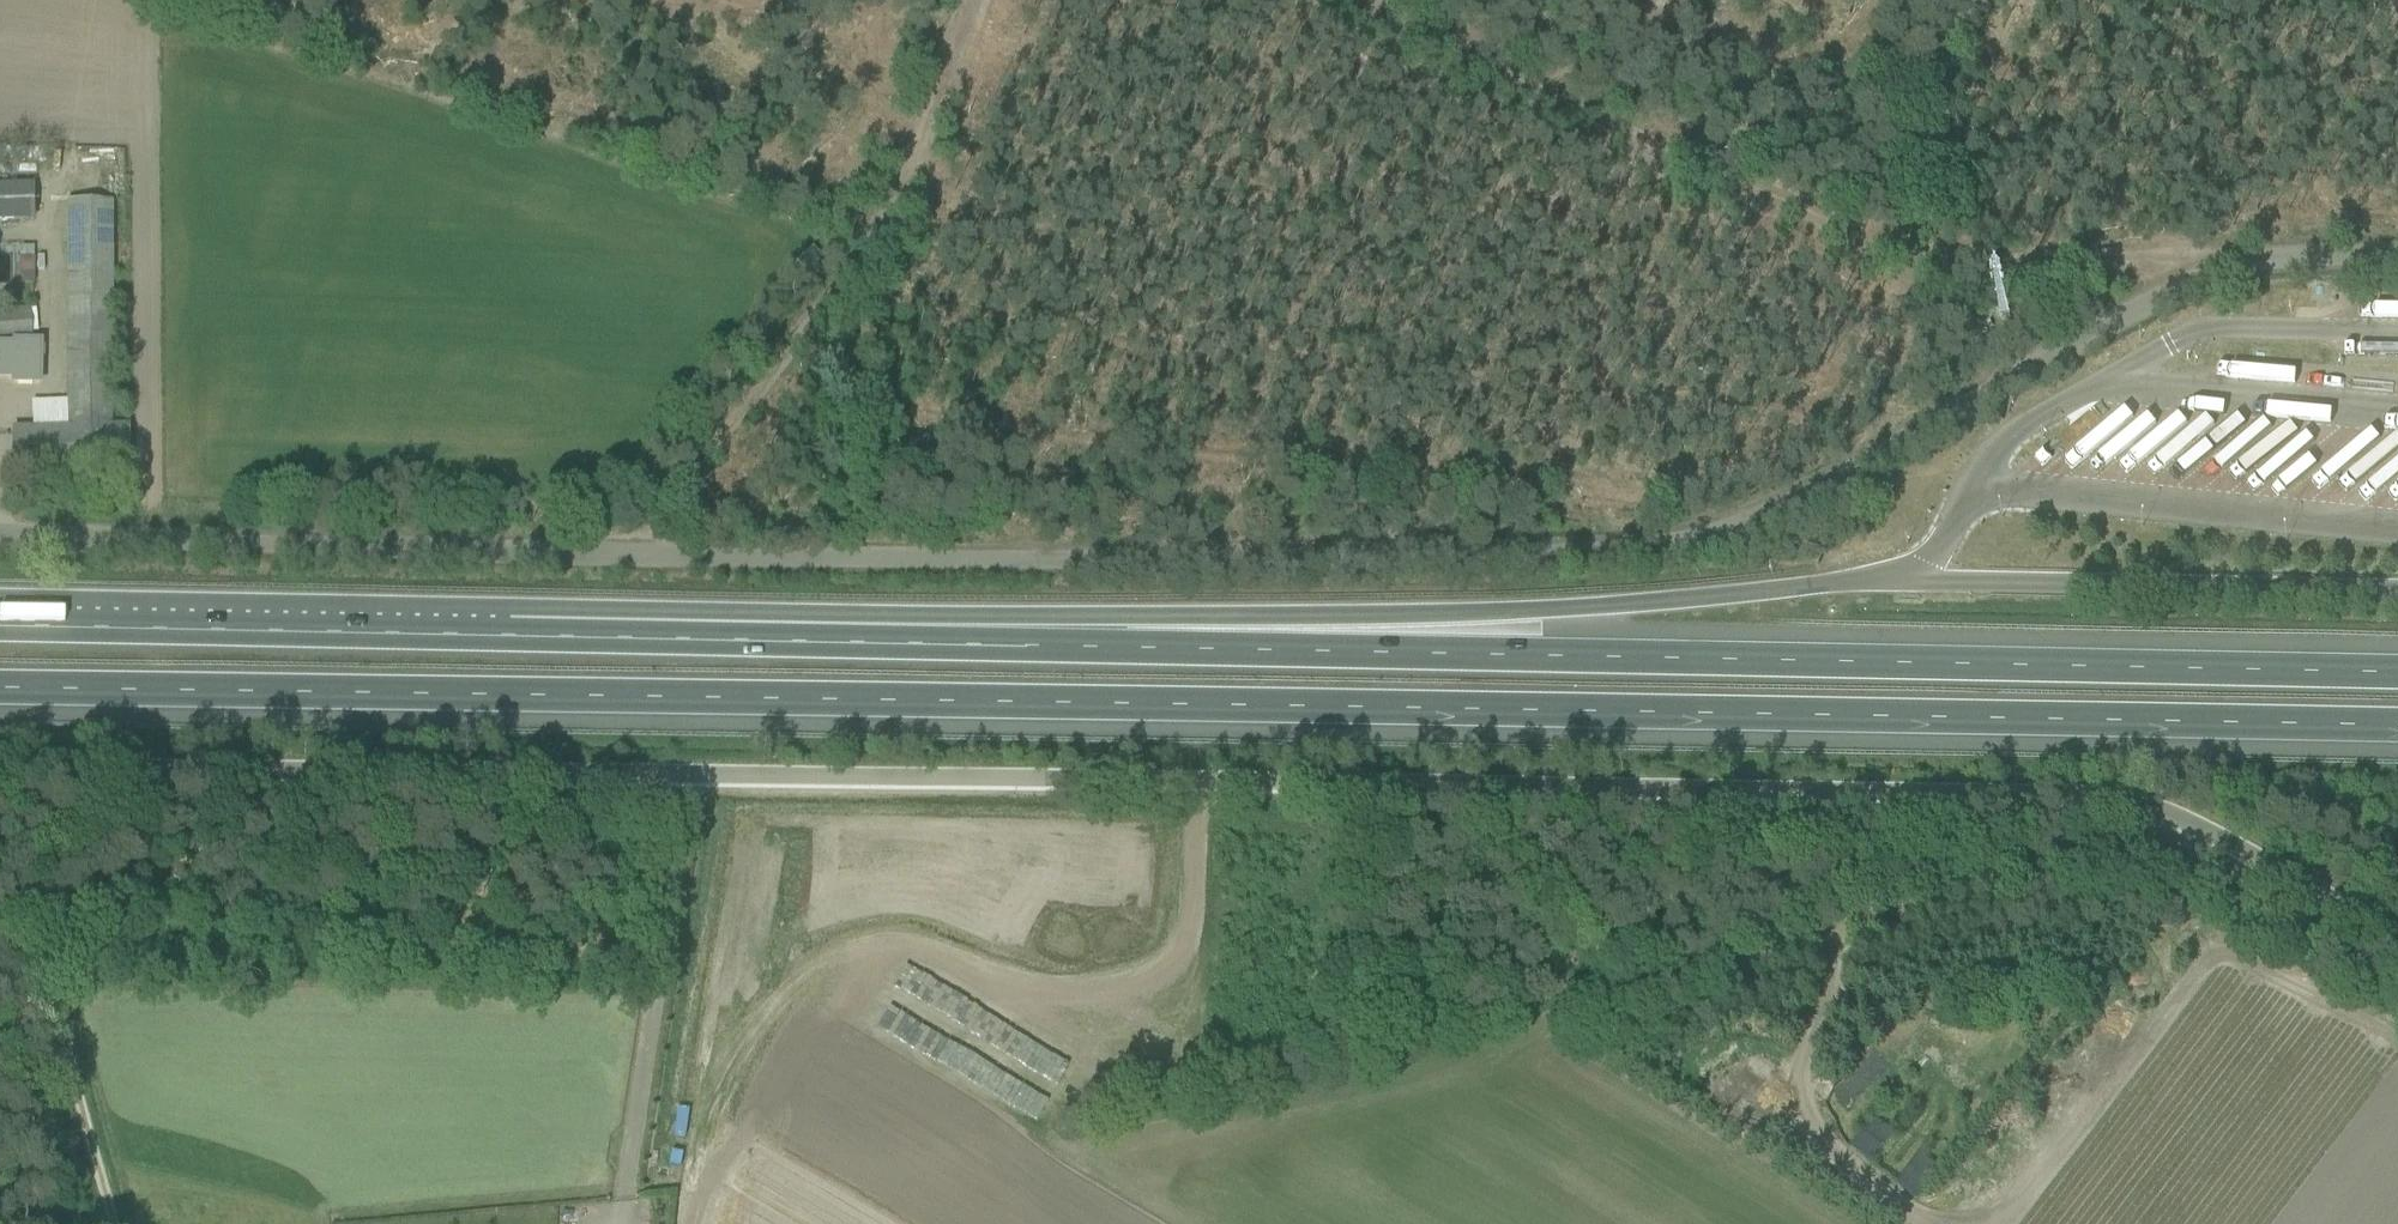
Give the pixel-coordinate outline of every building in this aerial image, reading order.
[(0,190),(0,224),(34,223),(33,189),(0,190)] [(12,429),(12,449),(13,473),(130,469),(129,425),(113,425),(113,200),(66,200),(67,427),(12,429)] [(0,311),(0,336),(31,332),(29,308),(0,311)] [(12,379),(11,385),(42,385),(42,340),(11,339),(11,342),(0,342),(0,379),(12,379)] [(2344,345),(2344,358),(2397,357),(2397,344),(2344,345)] [(1874,1115),(1852,1143),(1872,1159),(1894,1130),(1874,1115)]
